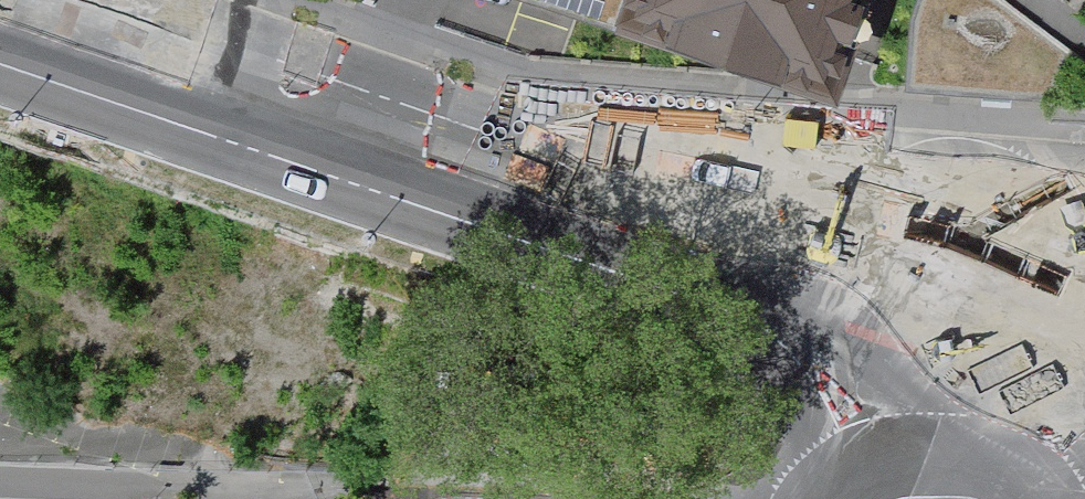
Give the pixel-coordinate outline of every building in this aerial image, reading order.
[(784,90),(838,108),(866,0),(557,0),(784,90)] [(989,0),(933,0),(908,107),(1062,123),(1072,63),(989,0)]
